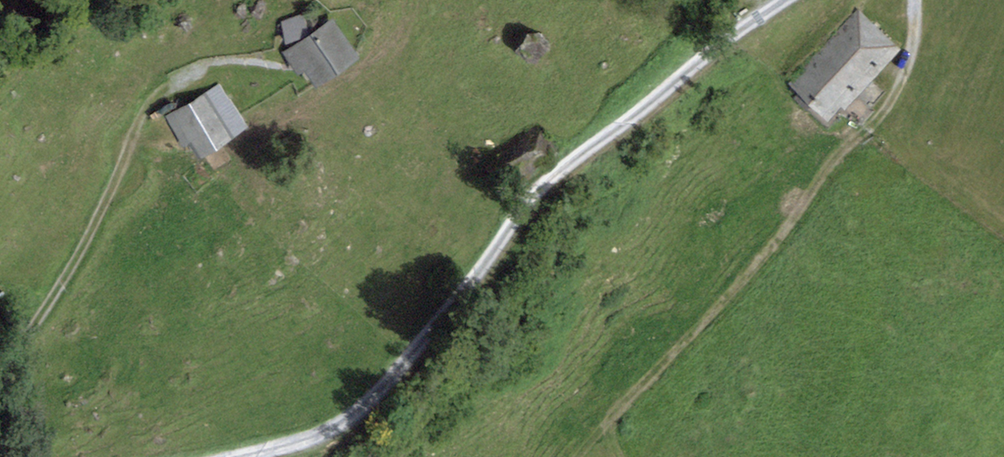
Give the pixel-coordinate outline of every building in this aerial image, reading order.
[(858,11),(793,83),(828,115),(894,44),(858,11)] [(286,38),(308,28),(303,14),(283,21),(286,38)] [(307,62),(317,77),(352,53),(332,24),(297,48),(307,62)] [(307,62),(297,48),(289,54),(299,68),(307,62)] [(174,112),(199,151),(244,122),(219,84),(174,112)]
